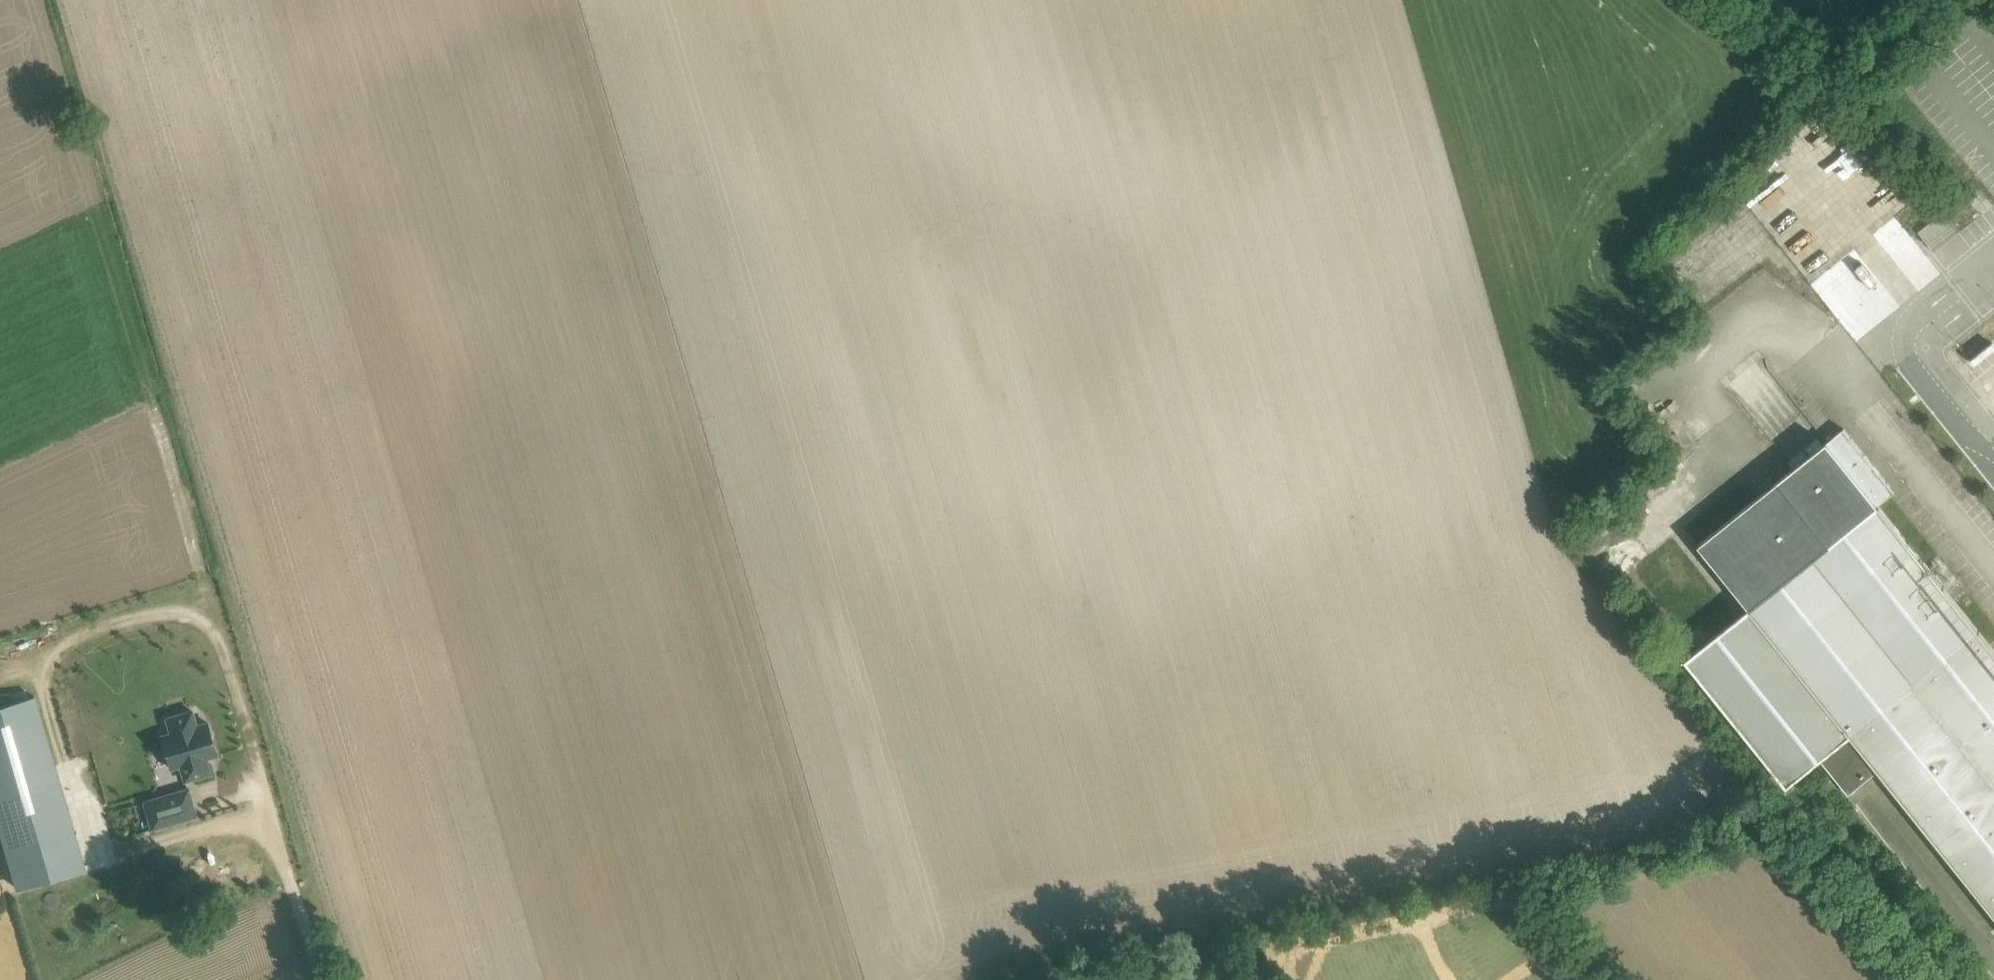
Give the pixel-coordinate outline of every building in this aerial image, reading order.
[(1958,230),(1944,211),(1919,231),(1933,249),(1958,230)] [(1687,659),(1788,785),(1821,758),(1849,794),(1879,770),(1993,913),(1993,648),(1956,601),(1969,591),(1960,580),(1947,590),(1879,505),(1879,504),(1895,491),(1844,428),(1828,441),(1701,543),(1752,607),(1687,659)] [(0,705),(0,832),(16,889),(86,869),(36,694),(0,705)] [(171,732),(162,735),(171,767),(181,765),(185,780),(211,772),(205,753),(216,750),(208,721),(197,725),(192,710),(167,717),(171,732)] [(188,788),(158,797),(166,824),(196,815),(188,788)]
